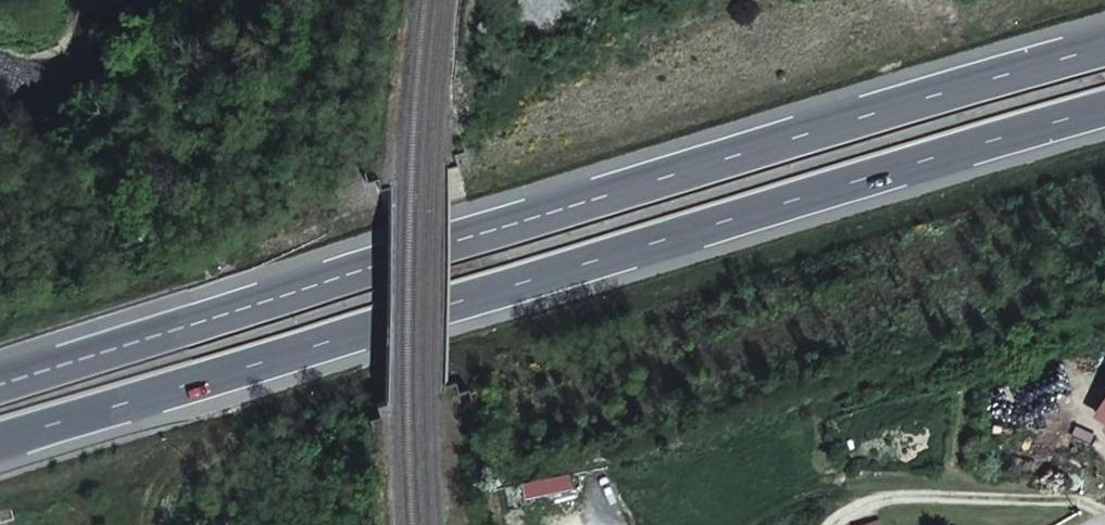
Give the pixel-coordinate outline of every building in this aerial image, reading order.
[(1094,404),(1104,411),(1104,387),(1094,404)]
